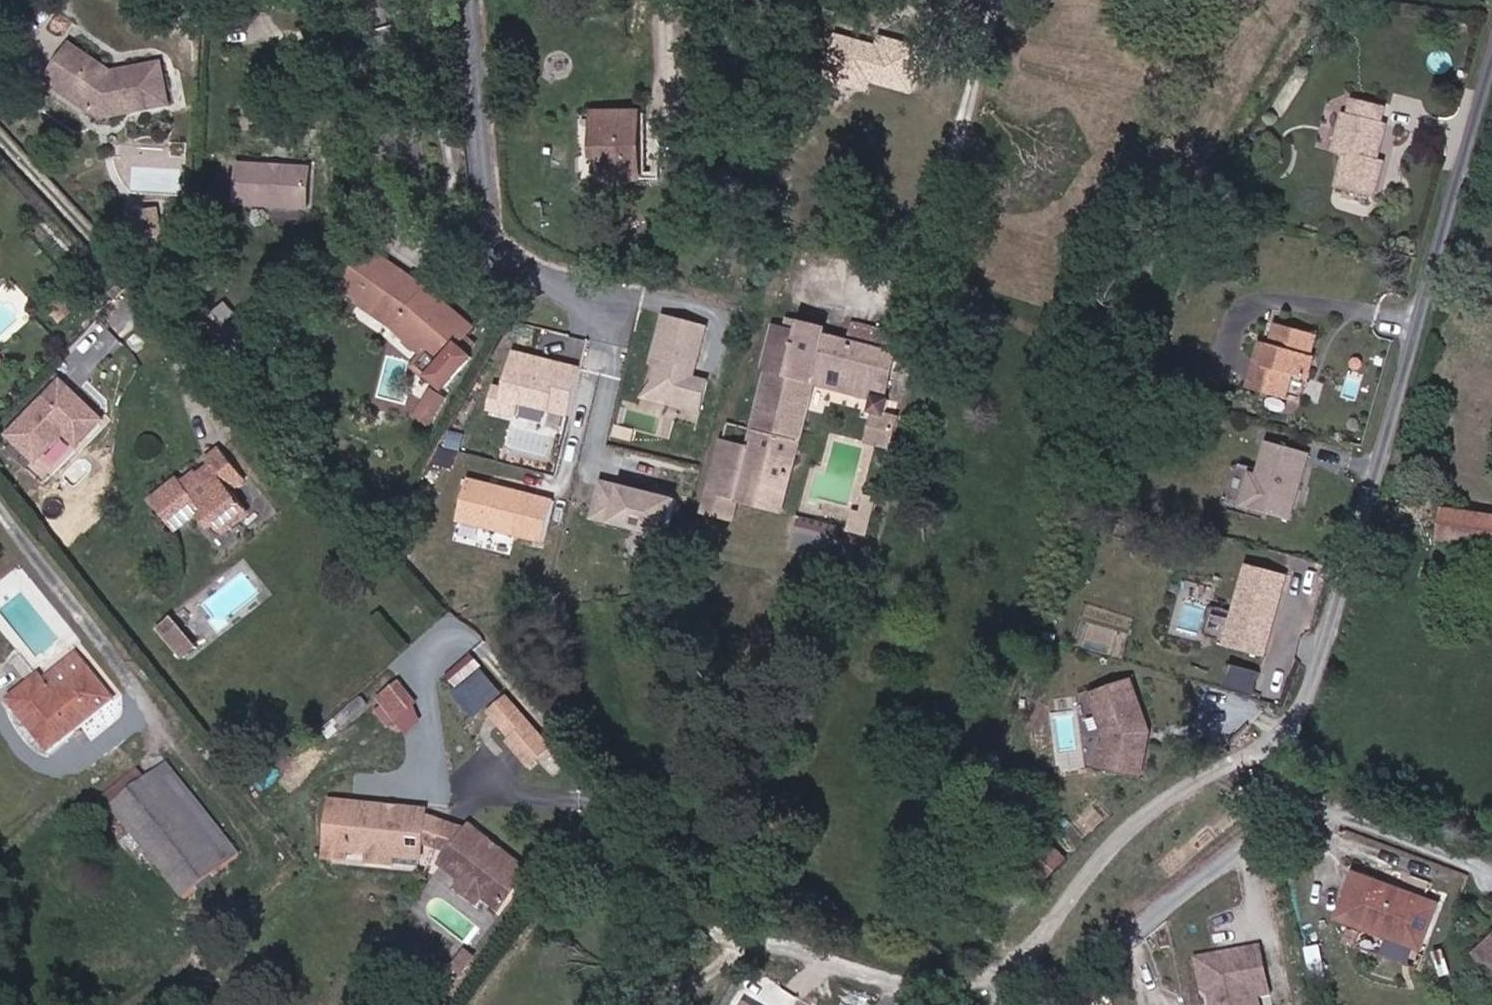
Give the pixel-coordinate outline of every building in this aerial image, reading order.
[(883,35),(880,48),(879,48),(872,79),(920,90),(931,46),(883,35)] [(112,64),(71,37),(55,64),(103,92),(96,102),(105,108),(170,100),(164,58),(112,64)] [(48,74),(96,102),(103,92),(55,64),(48,74)] [(1339,97),(1337,114),(1332,113),(1328,153),(1336,153),(1332,186),(1376,191),(1379,160),(1360,158),(1362,142),(1367,142),(1372,101),(1339,97)] [(594,145),(603,145),(603,154),(604,174),(639,173),(638,109),(594,110),(594,145)] [(594,154),(603,154),(603,145),(594,145),(594,154)] [(230,160),(229,198),(301,200),(301,163),(230,160)] [(162,205),(156,206),(161,234),(168,232),(162,205)] [(156,206),(139,209),(143,236),(161,234),(156,206)] [(352,290),(377,305),(400,263),(376,250),(352,290)] [(420,274),(400,263),(377,305),(389,311),(420,274)] [(432,364),(468,312),(420,274),(389,311),(425,339),(416,351),(432,364)] [(54,305),(65,316),(89,293),(78,280),(54,305)] [(257,321),(258,293),(230,291),(230,298),(214,297),(213,319),(257,321)] [(705,324),(661,312),(640,393),(700,408),(707,378),(692,374),(705,324)] [(750,444),(724,438),(706,513),(738,521),(743,502),(791,513),(822,387),(879,401),(869,441),(902,449),(911,414),(898,411),(912,349),(837,331),(839,323),(813,317),(810,331),(774,323),(763,370),(768,371),(750,444)] [(98,323),(58,369),(78,386),(118,341),(98,323)] [(1284,353),(1278,377),(1264,375),(1259,397),(1297,407),(1301,387),(1320,390),(1326,344),(1288,334),(1284,353)] [(456,391),(486,355),(467,339),(437,375),(456,391)] [(577,367),(512,349),(501,388),(491,386),(485,408),(512,416),(515,402),(564,415),(577,367)] [(1270,350),(1264,375),(1278,377),(1284,353),(1270,350)] [(65,375),(8,435),(40,465),(67,436),(82,450),(112,420),(65,375)] [(434,425),(451,396),(433,386),(417,415),(434,425)] [(164,497),(195,527),(214,509),(233,529),(263,504),(248,488),(261,474),(232,441),(216,456),(225,466),(206,482),(194,470),(164,497)] [(1307,501),(1309,495),(1312,496),(1323,459),(1282,447),(1272,482),(1263,487),(1258,504),(1263,513),(1304,525),(1310,506),(1307,501)] [(1248,505),(1253,465),(1234,463),(1228,502),(1248,505)] [(551,500),(466,479),(455,522),(540,544),(551,500)] [(675,498),(600,479),(589,519),(665,538),(675,498)] [(1451,516),(1437,514),(1431,545),(1448,547),(1451,516)] [(1451,516),(1448,547),(1491,554),(1491,522),(1451,516)] [(1290,590),(1249,578),(1230,646),(1271,658),(1290,590)] [(1230,642),(1237,611),(1219,608),(1213,638),(1230,642)] [(183,633),(196,622),(189,614),(176,624),(183,633)] [(214,644),(196,622),(183,633),(202,655),(214,644)] [(43,682),(55,698),(89,670),(77,655),(43,682)] [(497,687),(469,655),(440,679),(468,712),(497,687)] [(1232,690),(1257,693),(1261,668),(1235,664),(1232,690)] [(57,745),(112,701),(89,670),(55,698),(43,682),(39,678),(18,696),(57,745)] [(1139,674),(1092,692),(1107,732),(1100,765),(1148,776),(1157,726),(1139,674)] [(416,700),(397,677),(370,700),(389,723),(416,700)] [(492,703),(515,728),(511,731),(532,754),(553,736),(510,686),(492,703)] [(18,696),(11,702),(50,751),(57,745),(18,696)] [(244,854),(169,762),(149,779),(114,808),(190,900),(244,854)] [(108,801),(114,808),(149,779),(141,769),(108,801)] [(426,812),(329,801),(324,843),(345,845),(344,850),(390,862),(391,853),(392,843),(421,846),(422,844),(425,819),(426,812)] [(422,844),(451,845),(467,824),(425,819),(422,844)] [(473,865),(465,874),(460,881),(471,890),(510,848),(471,820),(467,824),(451,845),(450,847),(473,865)] [(345,845),(324,843),(322,856),(343,859),(345,845)] [(391,853),(420,856),(421,846),(392,843),(391,853)] [(465,874),(473,865),(450,847),(442,858),(465,874)] [(502,903),(531,864),(510,848),(471,890),(479,897),(485,889),(502,903)] [(1433,954),(1448,909),(1366,881),(1350,926),(1433,954)] [(1491,944),(1479,957),(1491,966),(1491,945),(1491,944)] [(1201,959),(1208,997),(1215,996),(1217,1004),(1268,1004),(1265,992),(1276,991),(1268,947),(1201,959)]
